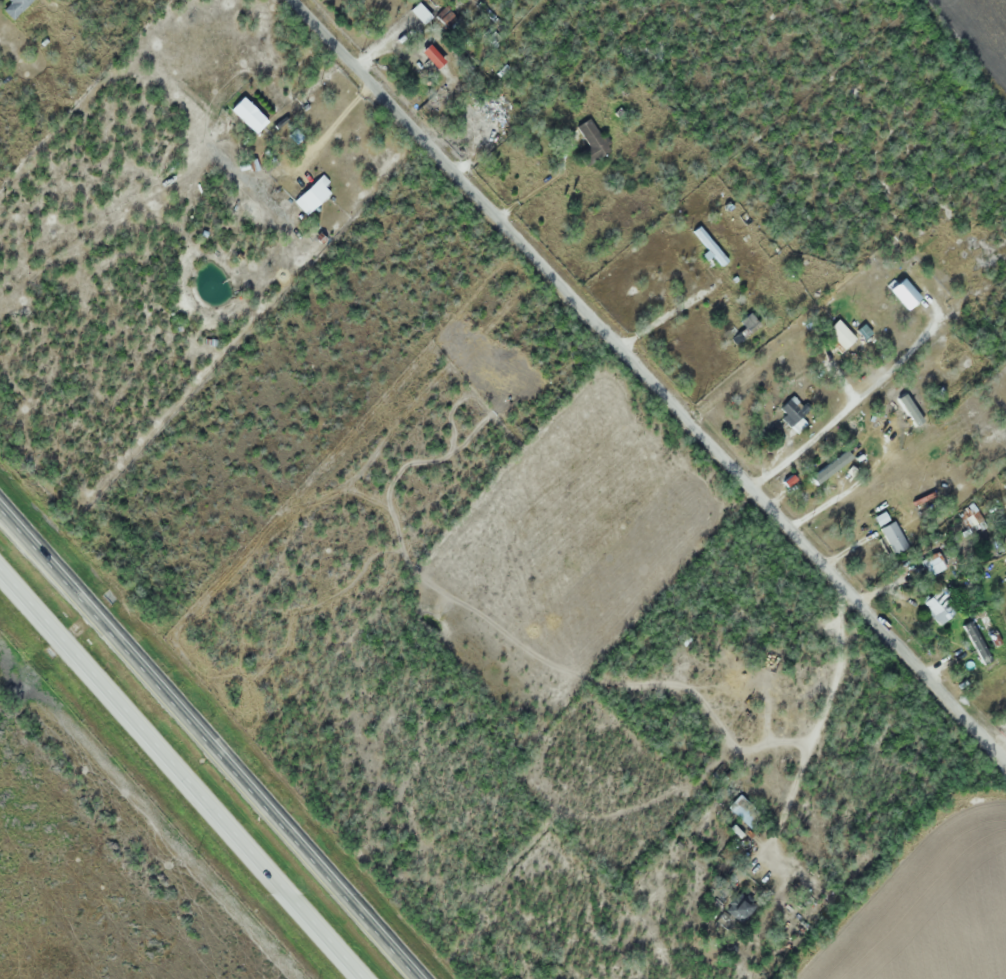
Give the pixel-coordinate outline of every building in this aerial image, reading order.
[(12,3),(4,11),(14,20),(35,0),(9,0),(12,3)] [(411,11),(425,25),(433,17),(420,3),(411,11)] [(439,15),(449,28),(458,20),(448,7),(439,15)] [(420,47),(446,74),(451,69),(426,42),(420,47)] [(256,135),(269,122),(245,98),(232,110),(256,135)] [(612,151),(593,118),(578,127),(590,147),(579,154),(586,167),(612,151)] [(330,182),(322,175),(295,203),(308,216),(331,193),(325,187),(330,182)] [(886,270),(908,287),(913,281),(891,264),(886,270)] [(857,339),(839,320),(827,332),(846,350),(857,339)] [(915,433),(931,423),(904,385),(889,395),(915,433)] [(785,428),(804,427),(803,406),(798,407),(797,399),(783,400),(785,428)] [(847,461),(840,452),(806,480),(814,488),(847,461)] [(984,522),(973,503),(957,513),(968,531),(984,522)] [(882,528),(893,555),(908,549),(897,521),(882,528)] [(945,565),(938,553),(926,560),(933,572),(945,565)] [(940,626),(958,613),(949,601),(954,598),(945,585),(922,601),(940,626)] [(752,829),(761,818),(737,797),(728,808),(752,829)] [(724,909),(742,924),(758,905),(741,890),(724,909)]
